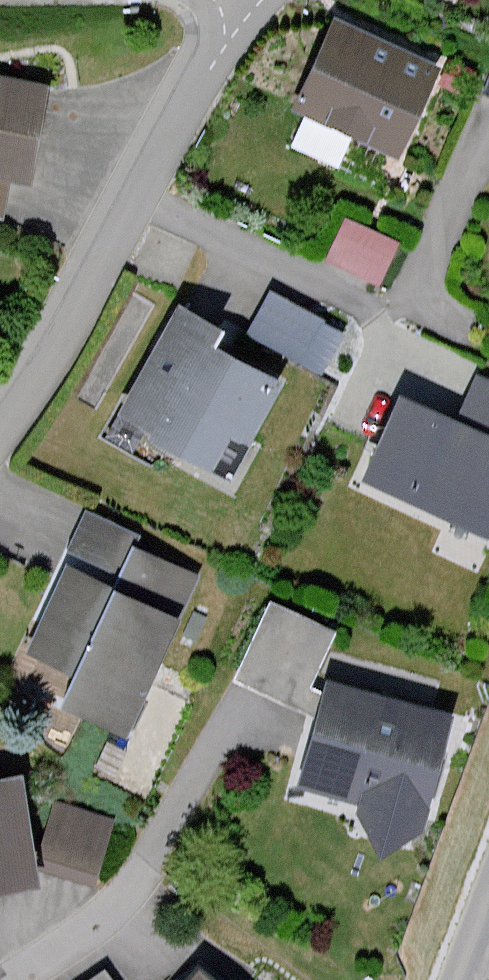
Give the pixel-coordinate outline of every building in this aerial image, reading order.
[(380,149),(417,60),(314,18),(278,108),(380,149)] [(6,182),(21,81),(0,78),(0,181),(6,182)] [(347,207),(328,252),(385,277),(404,232),(347,207)] [(310,378),(332,335),(260,298),(238,341),(310,378)] [(231,447),(263,379),(191,345),(200,326),(150,303),(98,413),(135,430),(130,440),(192,470),(208,436),(231,447)] [(453,372),(433,415),(380,391),(339,481),(457,534),(488,465),(488,388),(453,372)] [(111,742),(181,578),(115,549),(120,537),(68,515),(54,550),(97,569),(91,582),(49,564),(8,660),(46,676),(32,709),(111,742)] [(285,715),(322,638),(250,604),(214,681),(285,715)] [(271,790),(331,808),(353,846),(394,826),(426,717),(303,681),(271,790)] [(0,801),(0,885),(13,883),(0,801)] [(80,884),(96,824),(43,810),(28,870),(80,884)] [(178,971),(169,979),(187,979),(178,971)]
